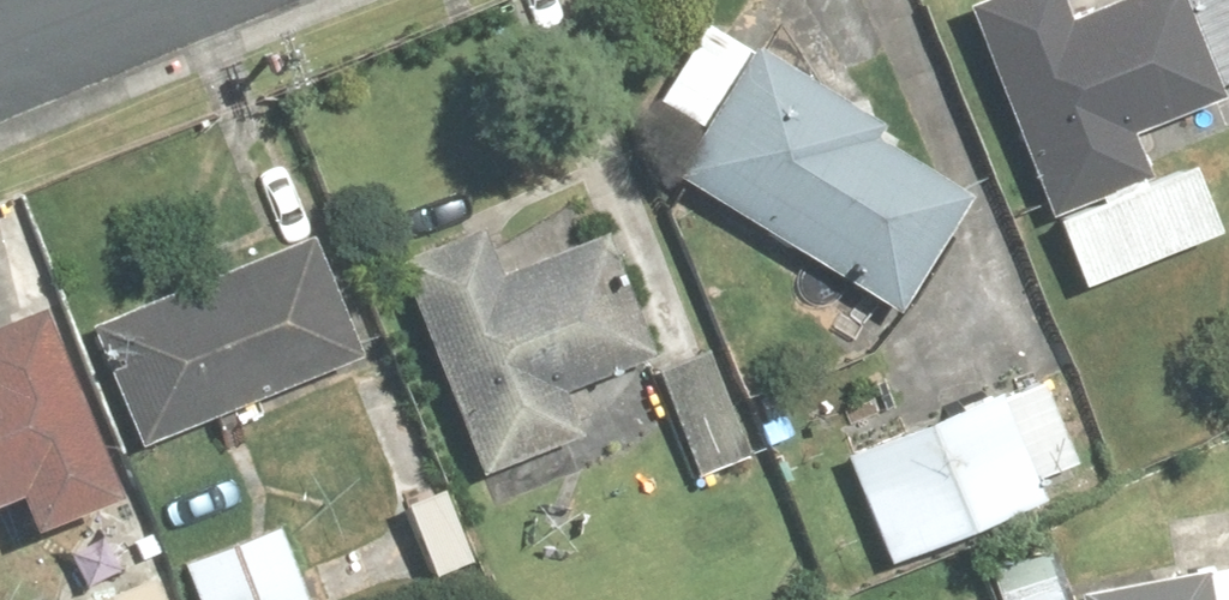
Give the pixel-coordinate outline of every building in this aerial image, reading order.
[(962,2),(1056,211),(1168,162),(1147,115),(1228,78),(1228,0),(1112,0),(1083,13),(1077,0),(966,0),(962,2)] [(983,179),(715,11),(659,100),(694,122),(667,164),(900,310),(983,179)] [(589,168),(395,253),(489,467),(594,421),(579,386),(668,347),(589,168)] [(311,220),(88,326),(147,449),(370,344),(311,220)] [(46,285),(0,307),(0,487),(21,477),(44,526),(140,481),(46,285)] [(708,345),(647,372),(693,477),(754,450),(708,345)] [(1043,356),(842,443),(891,555),(1092,467),(1043,356)] [(1088,599),(1228,599),(1228,505),(1160,515),(1167,560),(1084,572),(1088,599)] [(171,558),(190,599),(304,599),(268,516),(171,558)] [(81,599),(151,599),(142,577),(81,599)] [(964,599),(992,599),(987,590),(964,599)]
